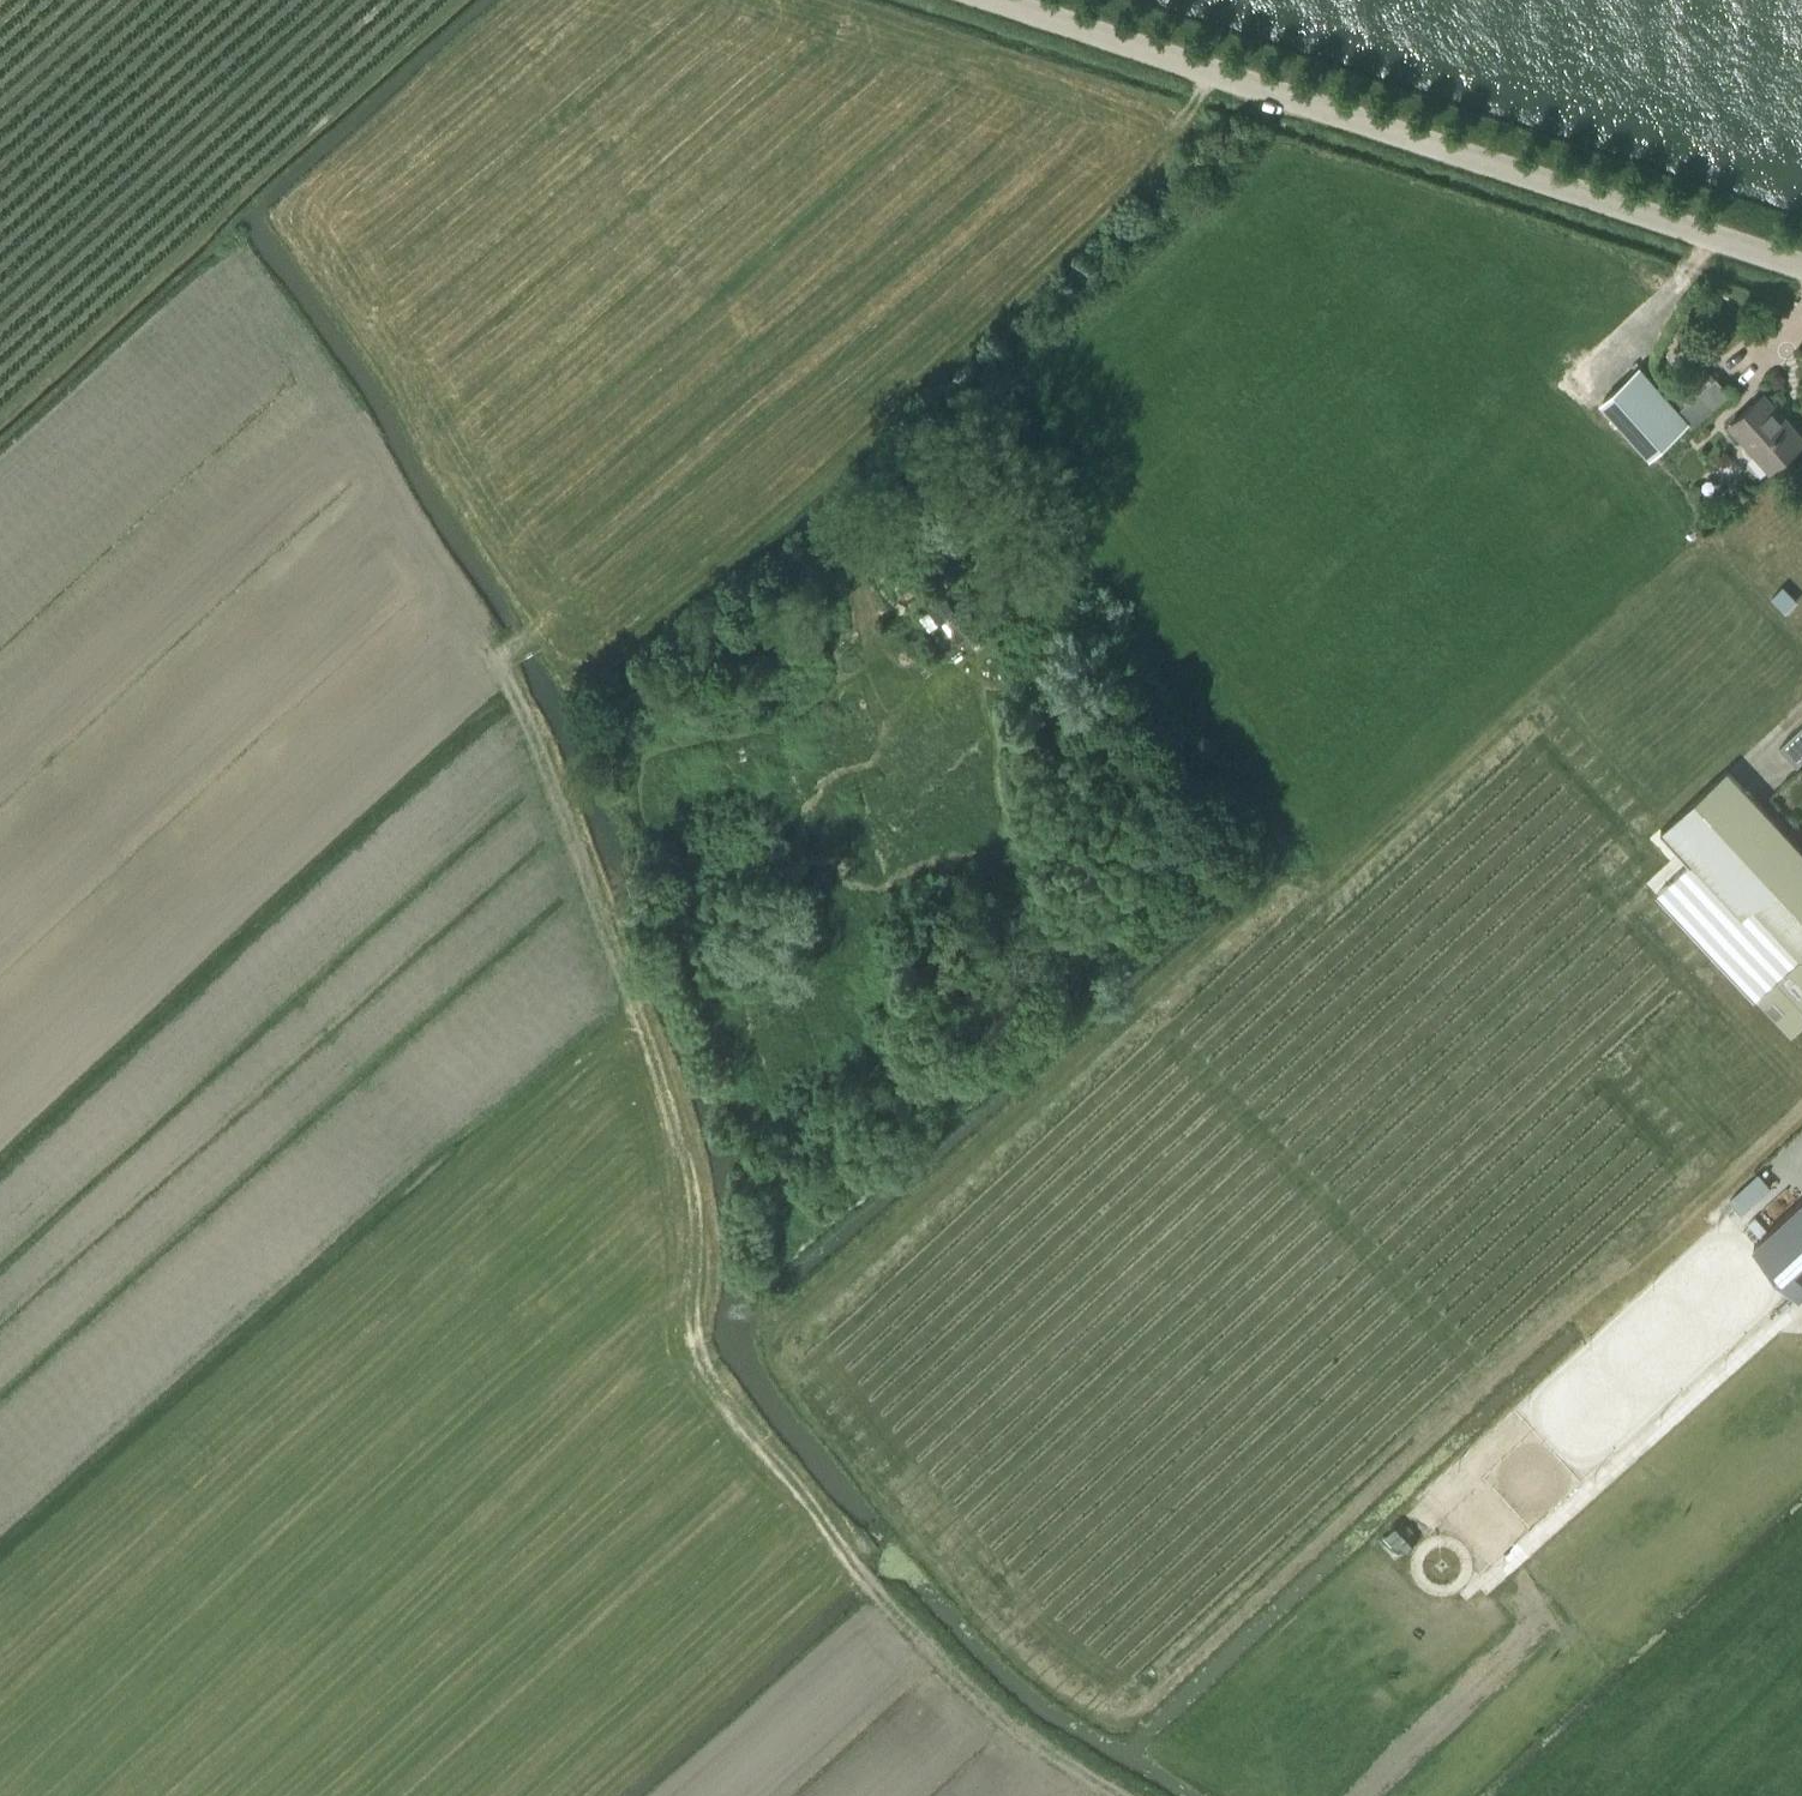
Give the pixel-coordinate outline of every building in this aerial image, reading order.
[(1703,366),(1668,397),(1639,364),(1603,396),(1653,452),(1689,420),(1695,426),(1731,394),(1716,377),(1714,375),(1713,376),(1703,366)] [(1769,466),(1801,437),(1761,392),(1729,421),(1769,466)] [(945,619),(966,647),(993,626),(980,608),(962,622),(944,599),(929,610),(939,623),(945,619)] [(1801,759),(1801,725),(1780,746),(1797,764),(1801,759)] [(1661,829),(1691,862),(1660,890),(1791,1032),(1801,1022),(1801,847),(1726,768),(1661,829)] [(1742,1212),(1772,1185),(1761,1173),(1731,1199),(1742,1212)] [(1753,1243),(1800,1294),(1801,1293),(1801,1199),(1753,1243)]
